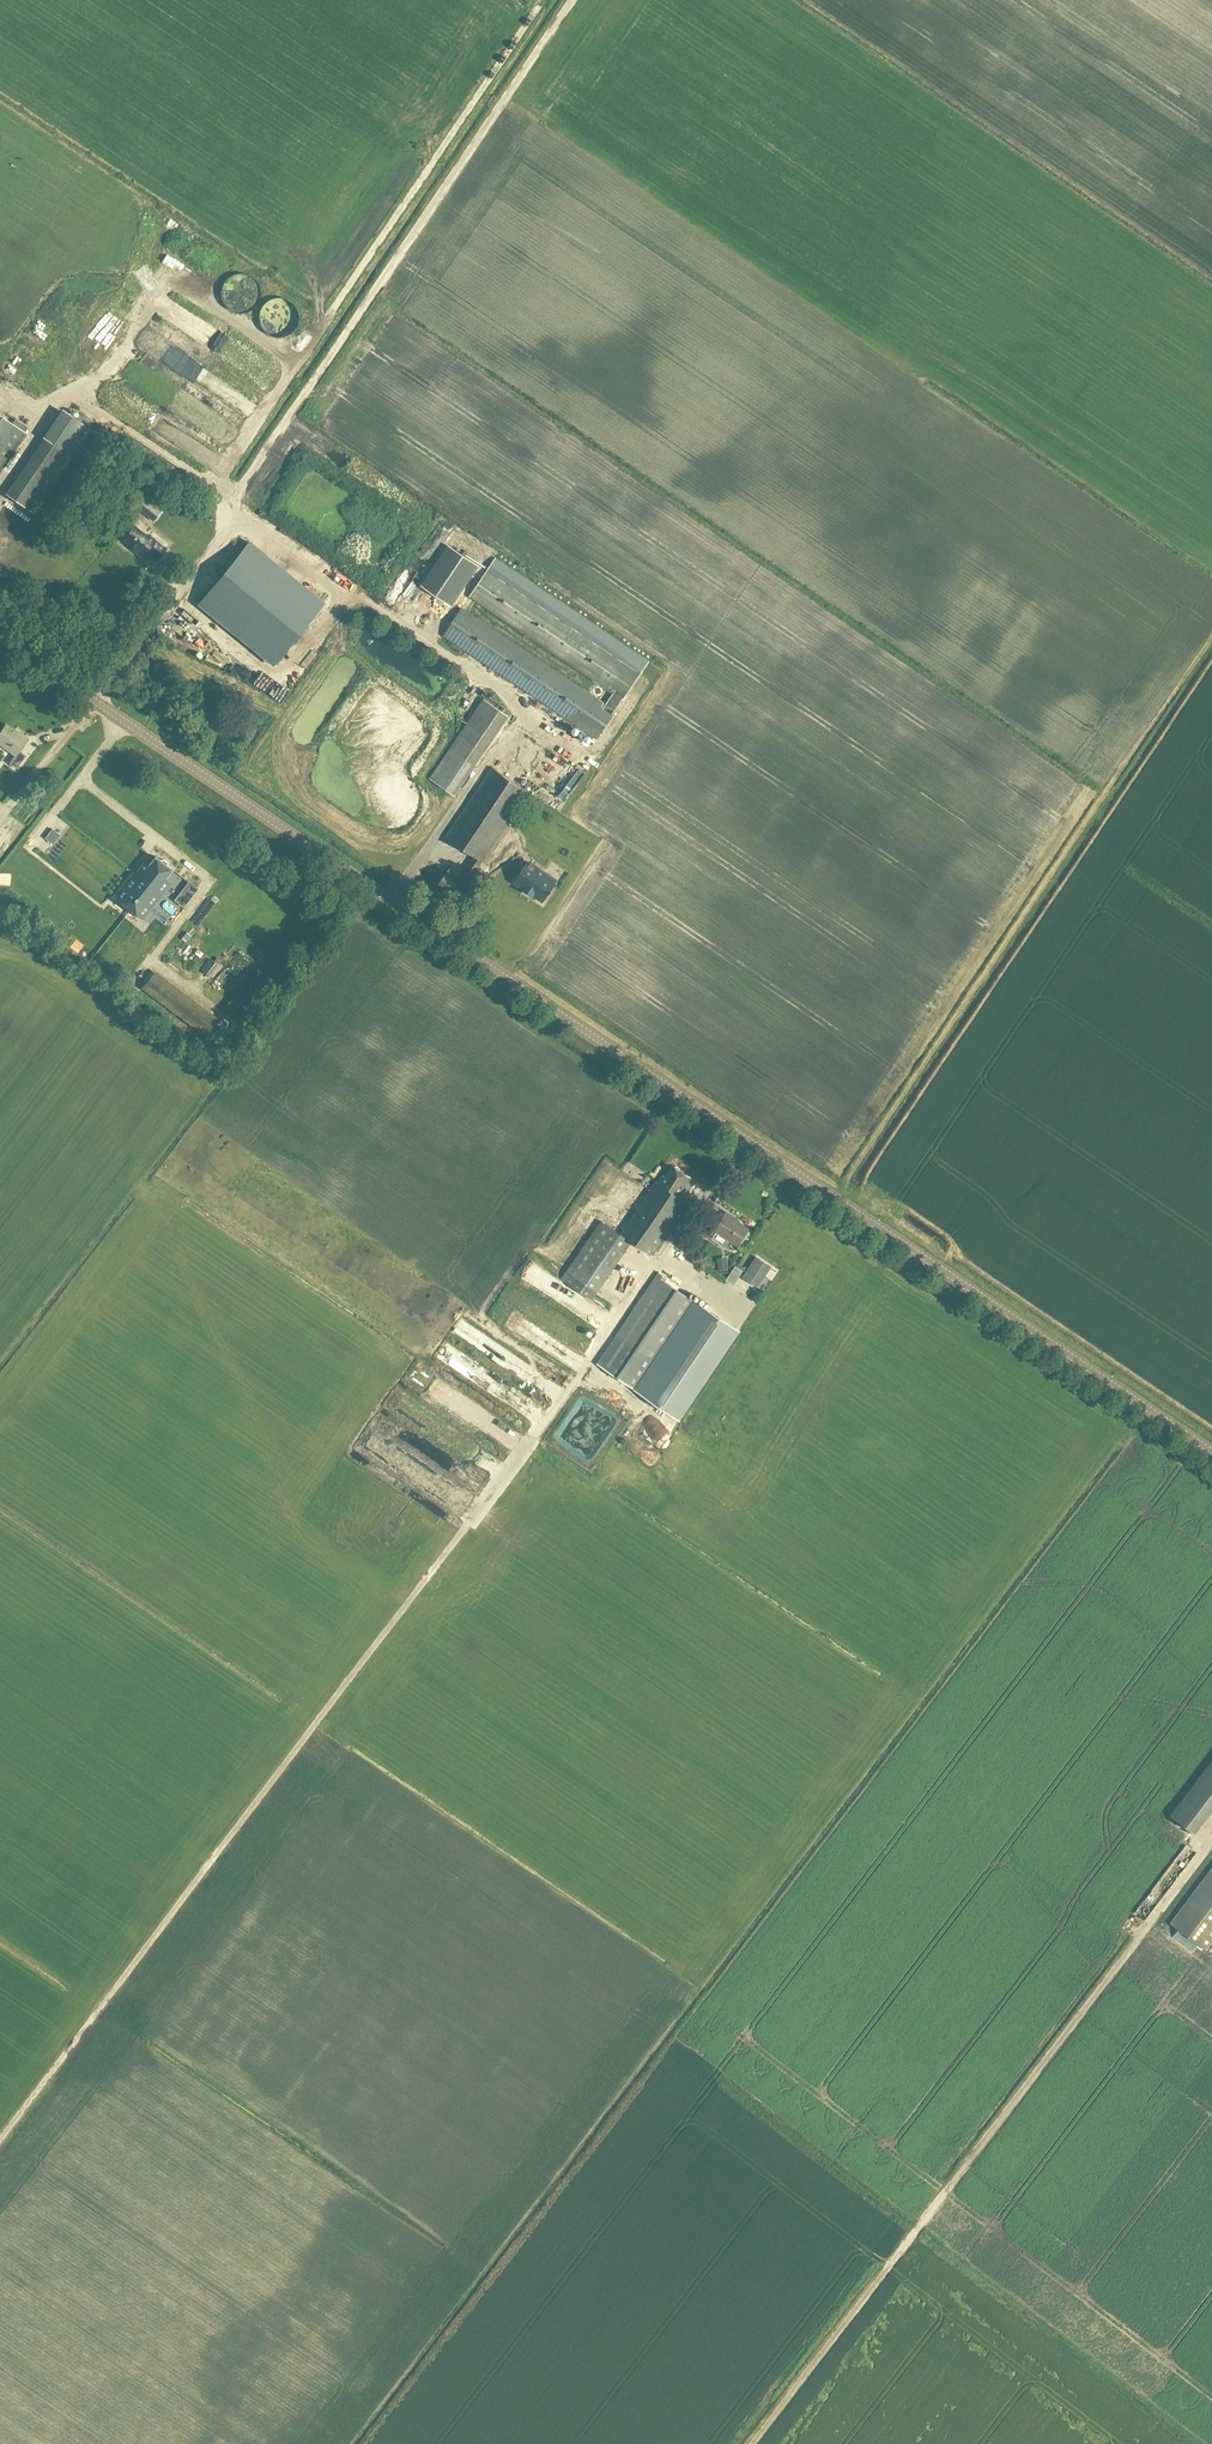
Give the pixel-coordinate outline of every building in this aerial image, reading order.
[(130,415),(139,399),(132,396),(123,411),(130,415)] [(27,433),(0,415),(0,473),(27,433)] [(85,438),(58,419),(56,418),(43,437),(45,438),(72,457),(85,438)] [(182,448),(186,442),(170,431),(166,437),(182,448)] [(148,516),(155,507),(146,499),(139,508),(148,516)] [(18,509),(15,513),(32,524),(34,520),(18,509)] [(158,559),(167,549),(150,535),(148,537),(135,525),(123,539),(132,546),(130,548),(142,558),(148,550),(158,559)] [(479,561),(445,541),(421,583),(455,603),(479,561)] [(212,612),(292,665),(336,599),(256,546),(212,612)] [(462,608),(444,635),(597,738),(615,711),(614,711),(622,699),(623,699),(640,674),(487,571),(470,596),(613,693),(605,705),(462,608)] [(484,697),(433,778),(457,793),(508,713),(484,697)] [(28,739),(20,733),(19,734),(6,724),(0,732),(0,744),(16,756),(10,764),(17,769),(26,756),(19,751),(28,739)] [(579,775),(582,768),(570,763),(567,770),(579,775)] [(469,881),(528,792),(492,768),(446,838),(474,856),(461,876),(449,868),(436,888),(443,892),(441,894),(451,901),(452,899),(459,903),(472,883),(469,881)] [(61,833),(53,828),(46,837),(53,843),(61,833)] [(114,896),(143,918),(171,883),(165,878),(172,869),(168,865),(167,862),(164,859),(160,859),(156,856),(149,865),(145,862),(135,873),(133,872),(114,896)] [(528,862),(515,882),(525,888),(524,889),(532,895),(533,894),(543,900),(549,892),(550,893),(552,890),(550,889),(556,880),(535,866),(536,866),(535,865),(535,866),(531,863),(531,862),(530,863),(528,862)] [(111,868),(108,873),(116,878),(119,872),(111,868)] [(190,882),(185,888),(193,894),(197,888),(190,882)] [(168,962),(174,954),(168,949),(162,958),(168,962)] [(219,965),(211,959),(202,970),(210,976),(219,965)] [(690,1177),(680,1170),(680,1168),(676,1166),(675,1167),(672,1165),(665,1176),(663,1175),(658,1182),(656,1181),(621,1233),(632,1241),(652,1255),(687,1202),(678,1196),(690,1177)] [(738,1245),(749,1229),(734,1219),(735,1218),(726,1212),(718,1224),(712,1220),(703,1233),(711,1239),(717,1230),(738,1245)] [(592,1300),(597,1292),(632,1241),(602,1221),(567,1272),(562,1280),(592,1300)] [(770,1266),(756,1257),(743,1277),(757,1286),(770,1266)] [(526,1281),(540,1280),(539,1267),(525,1267),(526,1281)] [(659,1272),(657,1275),(598,1364),(679,1418),(738,1330),(665,1281),(667,1278),(659,1272)] [(1211,1810),(1211,1761),(1171,1815),(1194,1833),(1211,1810)] [(1171,1923),(1207,1950),(1211,1943),(1211,1869),(1171,1923)]
